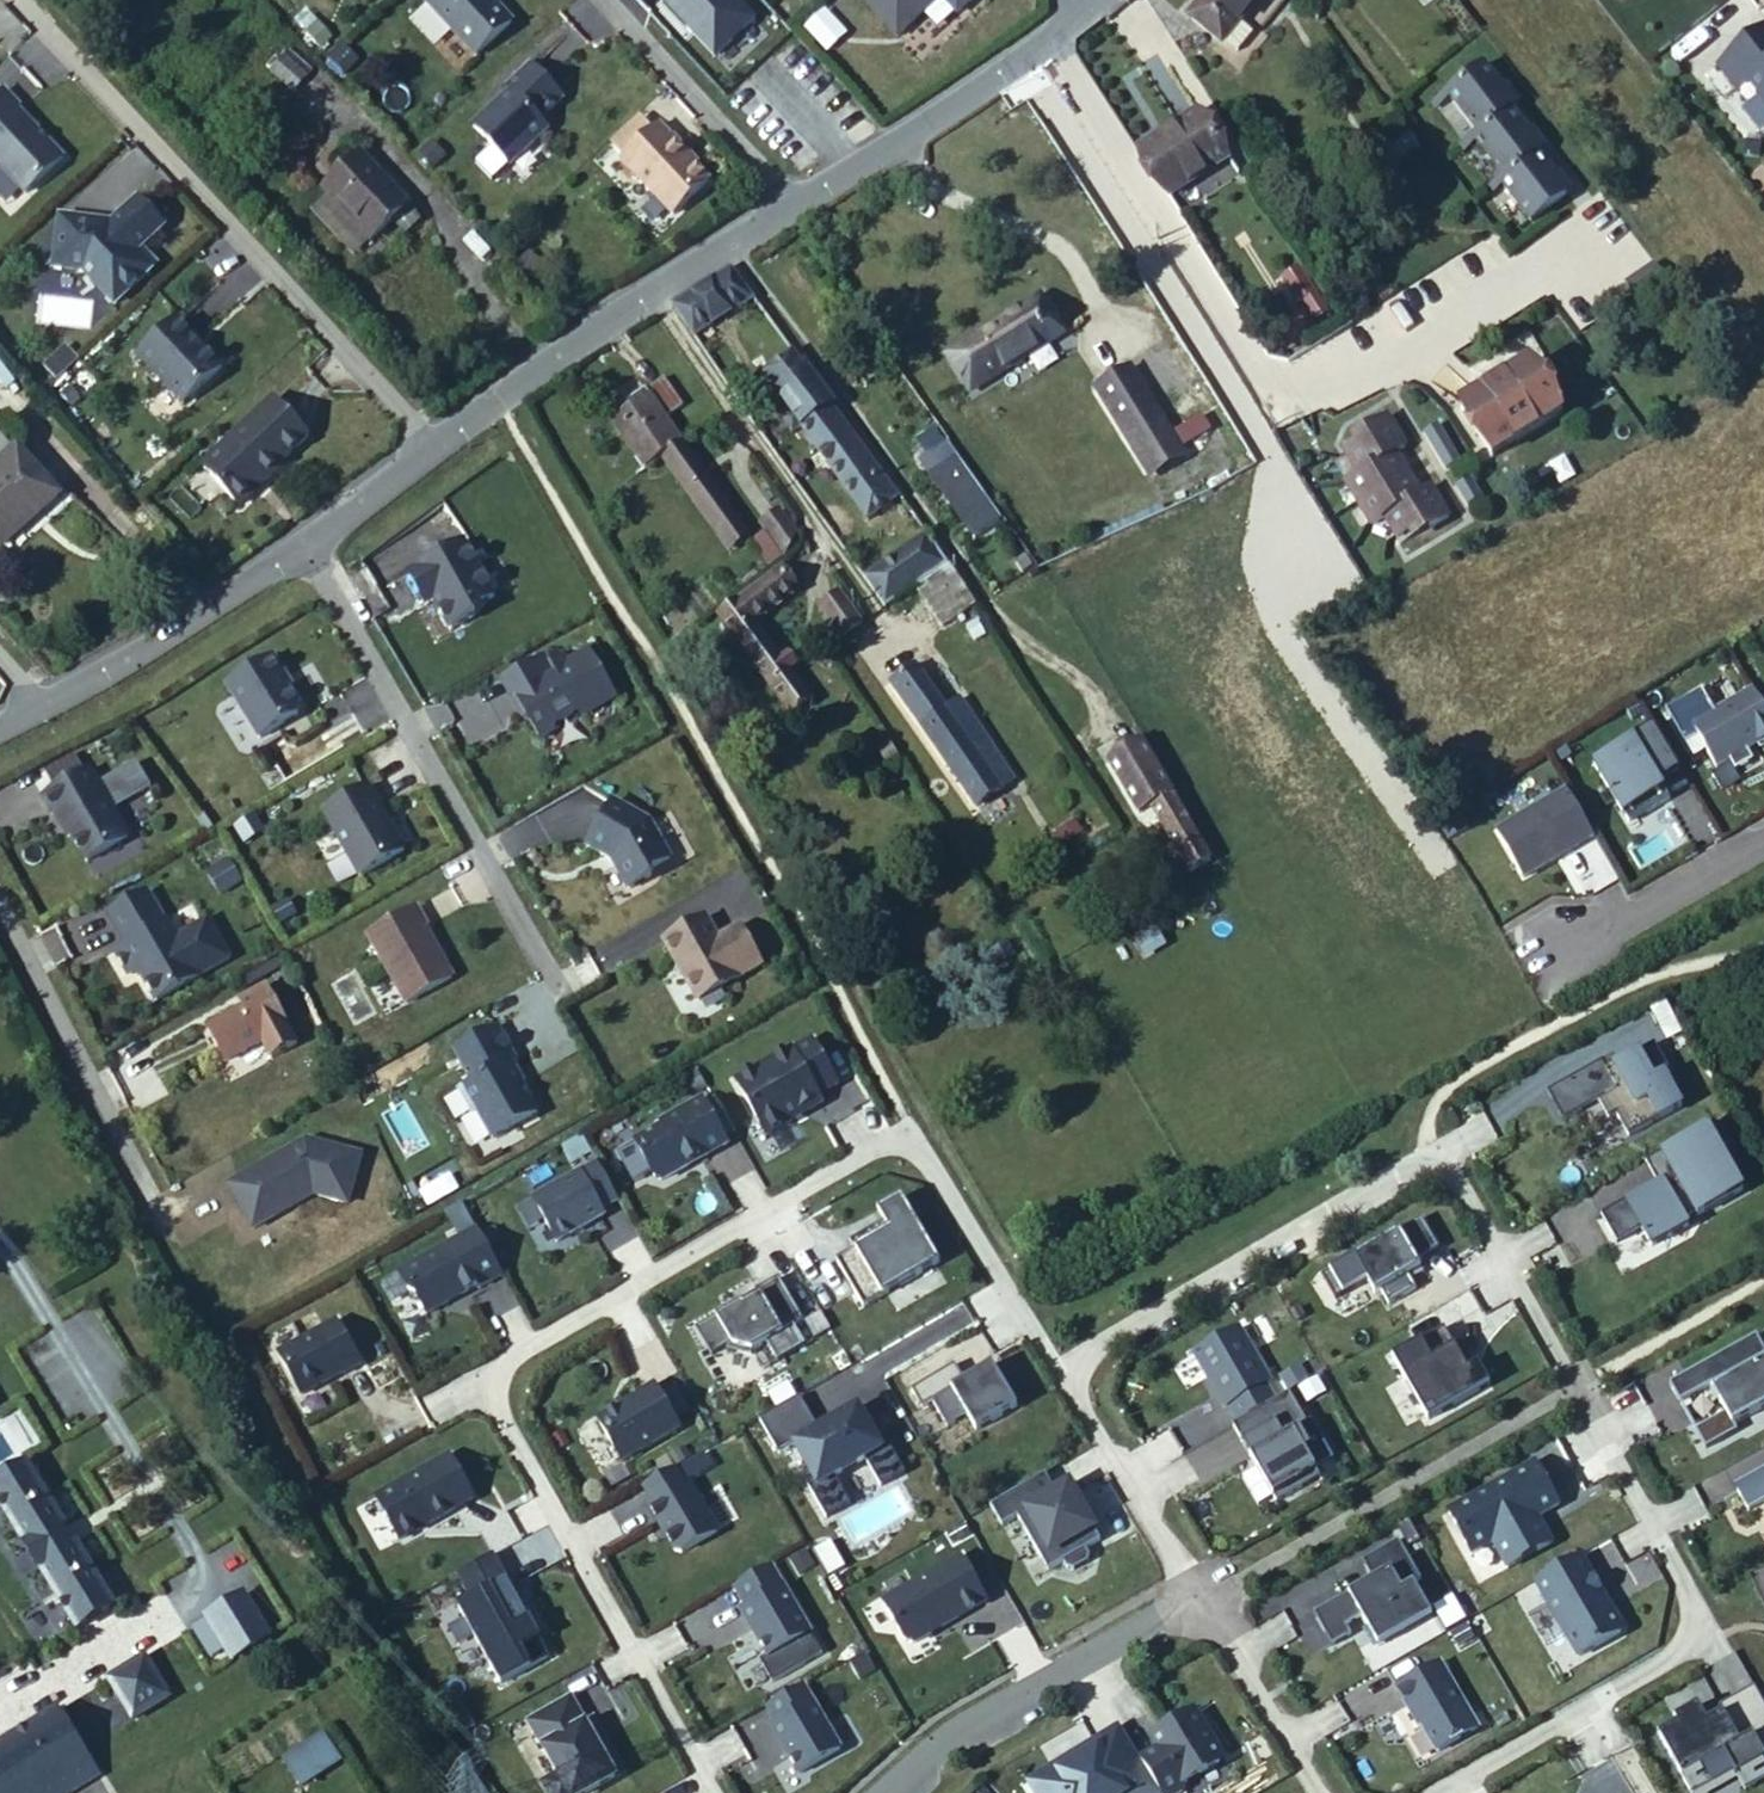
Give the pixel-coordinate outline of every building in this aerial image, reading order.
[(424,4),(477,61),(513,27),(497,10),(487,0),(428,0),(424,4)] [(494,0),(487,0),(497,10),(500,7),(494,0)] [(893,34),(930,0),(862,0),(893,34)] [(953,12),(966,0),(942,0),(953,12)] [(1183,11),(1212,35),(1205,44),(1233,67),(1264,31),(1255,24),(1275,0),(1192,0),(1183,11)] [(828,56),(848,38),(826,13),(806,31),(828,56)] [(1763,28),(1717,66),(1738,92),(1747,84),(1763,104),(1763,29),(1763,28)] [(345,49),(331,62),(347,79),(360,66),(345,49)] [(493,102),(472,122),(509,159),(546,124),(538,115),(561,92),(530,59),(505,83),(509,87),(503,93),(505,95),(498,102),(493,102)] [(1531,232),(1580,203),(1494,64),(1442,96),(1475,150),(1479,147),(1531,232)] [(15,188),(52,153),(37,135),(35,137),(28,129),(30,128),(7,104),(9,102),(0,92),(0,172),(15,188)] [(1141,152),(1169,201),(1230,169),(1202,117),(1141,152)] [(657,123),(620,157),(670,211),(706,178),(692,163),(686,157),(688,154),(670,135),(669,136),(657,123)] [(446,160),(434,147),(422,158),(435,172),(446,160)] [(406,206),(359,153),(324,188),(370,239),(406,206)] [(698,169),(688,154),(686,157),(692,163),(698,169)] [(105,219),(55,212),(49,261),(80,267),(109,297),(146,263),(129,247),(135,242),(158,221),(133,194),(105,219)] [(135,242),(129,247),(146,263),(152,261),(135,242)] [(530,257),(518,268),(529,280),(541,269),(530,257)] [(735,266),(714,280),(735,313),(757,299),(735,266)] [(714,280),(696,291),(718,324),(735,313),(714,280)] [(693,293),(676,304),(696,338),(718,324),(696,291),(693,293)] [(1063,332),(1041,299),(962,346),(984,382),(1063,332)] [(1310,305),(1271,334),(1286,353),(1324,325),(1310,305)] [(173,316),(134,353),(178,400),(217,363),(199,344),(197,346),(189,337),(191,335),(173,316)] [(795,354),(765,375),(801,431),(830,414),(864,468),(872,463),(834,411),(810,375),(795,354)] [(1130,371),(1095,391),(1144,476),(1180,456),(1130,371)] [(692,411),(671,378),(655,390),(676,422),(692,411)] [(1572,445),(1542,389),(1472,428),(1503,482),(1572,445)] [(657,399),(651,390),(630,404),(636,413),(657,399)] [(269,392),(198,459),(234,499),(249,484),(249,480),(259,471),(261,473),(278,457),(276,455),(303,429),(269,392)] [(687,446),(657,399),(636,413),(630,404),(612,415),(635,451),(646,443),(657,464),(666,459),(687,446)] [(830,414),(801,431),(848,502),(875,485),(864,468),(830,414)] [(1410,444),(1392,414),(1373,424),(1378,435),(1346,452),(1360,473),(1349,482),(1374,523),(1386,516),(1398,538),(1428,521),(1433,531),(1452,519),(1433,486),(1423,492),(1399,451),(1410,444)] [(942,446),(932,430),(913,444),(924,460),(942,446)] [(11,442),(0,452),(0,534),(51,487),(11,442)] [(646,471),(657,464),(646,443),(635,451),(646,471)] [(716,490),(687,446),(666,459),(718,540),(725,548),(746,538),(716,490)] [(991,526),(952,460),(927,477),(966,544),(991,526)] [(249,484),(261,473),(259,471),(249,480),(249,484)] [(875,485),(848,502),(864,526),(890,509),(875,485)] [(820,554),(803,530),(793,537),(779,511),(761,522),(773,540),(784,556),(794,569),(820,554)] [(858,584),(878,615),(910,593),(944,569),(923,539),(858,584)] [(468,543),(412,574),(424,595),(432,590),(438,601),(454,629),(479,615),(476,609),(498,597),(468,543)] [(778,572),(739,599),(755,620),(774,607),(800,589),(787,572),(784,568),(778,572)] [(971,610),(944,570),(933,578),(910,593),(935,633),(971,610)] [(432,590),(424,595),(429,605),(438,601),(432,590)] [(856,625),(836,592),(815,606),(836,639),(856,625)] [(755,620),(739,599),(717,617),(753,664),(775,648),(755,620)] [(793,634),(774,607),(755,620),(775,648),(793,634)] [(876,662),(892,687),(918,669),(902,644),(876,662)] [(540,649),(495,674),(502,689),(510,691),(514,700),(512,706),(516,714),(523,716),(534,736),(549,727),(551,721),(572,709),(574,713),(611,692),(586,647),(564,659),(560,653),(552,651),(545,655),(540,649)] [(782,659),(775,648),(753,664),(791,713),(813,697),(792,668),(801,662),(792,650),(782,659)] [(272,659),(226,688),(259,741),(297,717),(299,709),(281,679),(284,677),(272,659)] [(931,660),(918,669),(892,687),(923,733),(950,715),(962,706),(931,660)] [(1692,731),(1716,773),(1763,745),(1763,715),(1753,696),(1692,731)] [(969,746),(950,715),(923,733),(974,811),(1001,794),(990,778),(1003,769),(982,737),(969,746)] [(1654,732),(1594,767),(1628,826),(1669,803),(1660,789),(1680,777),(1654,732)] [(1135,817),(1148,810),(1167,798),(1136,747),(1104,766),(1135,817)] [(149,792),(133,766),(94,788),(86,774),(40,801),(49,818),(52,816),(60,829),(62,827),(83,865),(124,841),(109,815),(149,792)] [(320,817),(357,881),(401,856),(364,792),(320,817)] [(1566,795),(1495,836),(1523,886),(1557,867),(1554,860),(1574,849),(1575,851),(1592,841),(1566,795)] [(1212,861),(1167,798),(1148,810),(1190,876),(1212,861)] [(649,825),(613,803),(587,846),(611,861),(627,891),(650,879),(652,870),(669,861),(649,825)] [(144,895),(106,917),(124,948),(113,954),(126,976),(135,971),(154,1003),(196,979),(179,949),(174,941),(165,924),(162,926),(144,895)] [(365,940),(403,1009),(449,983),(439,966),(436,968),(433,961),(436,960),(420,932),(423,931),(413,912),(365,940)] [(658,945),(692,1004),(755,968),(733,930),(711,943),(699,921),(658,945)] [(174,941),(179,949),(210,931),(205,923),(174,941)] [(210,931),(179,949),(196,979),(227,961),(210,931)] [(292,1049),(261,993),(235,1007),(238,1013),(201,1034),(220,1067),(257,1048),(265,1063),(292,1049)] [(470,1115),(485,1142),(531,1117),(515,1088),(518,1087),(506,1067),(511,1064),(492,1031),(448,1056),(466,1089),(453,1096),(466,1118),(470,1115)] [(788,1050),(731,1082),(762,1137),(806,1112),(803,1106),(816,1100),(814,1097),(833,1086),(808,1042),(789,1052),(788,1050)] [(1598,1064),(1544,1094),(1560,1122),(1595,1103),(1605,1121),(1613,1116),(1625,1138),(1678,1108),(1661,1078),(1666,1074),(1651,1046),(1611,1067),(1610,1064),(1601,1069),(1598,1064)] [(1609,1058),(1598,1064),(1601,1069),(1610,1064),(1611,1067),(1614,1066),(1609,1058)] [(694,1075),(683,1081),(689,1092),(691,1091),(693,1094),(702,1089),(694,1075)] [(816,1100),(803,1106),(806,1112),(819,1105),(816,1100)] [(698,1102),(629,1140),(651,1179),(659,1181),(684,1167),(686,1162),(692,1159),(694,1162),(723,1146),(698,1102)] [(712,1102),(702,1108),(719,1139),(730,1134),(712,1102)] [(1654,1185),(1597,1217),(1613,1245),(1638,1231),(1648,1248),(1685,1228),(1681,1221),(1692,1215),(1693,1218),(1739,1192),(1716,1152),(1724,1148),(1711,1124),(1641,1163),(1654,1185)] [(251,1172),(223,1187),(247,1230),(307,1197),(341,1208),(354,1160),(301,1144),(264,1165),(261,1174),(251,1172)] [(592,1165),(523,1204),(547,1246),(599,1216),(597,1211),(613,1202),(592,1165)] [(872,1211),(883,1229),(831,1261),(859,1307),(935,1262),(896,1197),(872,1211)] [(1417,1220),(1339,1266),(1352,1289),(1363,1282),(1371,1296),(1377,1293),(1385,1306),(1412,1291),(1407,1282),(1405,1277),(1417,1270),(1413,1263),(1435,1251),(1417,1220)] [(883,1229),(879,1222),(845,1243),(849,1250),(883,1229)] [(473,1231),(394,1275),(406,1296),(413,1298),(423,1316),(444,1304),(445,1300),(456,1294),(457,1296),(476,1286),(477,1288),(498,1276),(473,1231)] [(1417,1270),(1405,1277),(1407,1282),(1420,1275),(1417,1270)] [(800,1322),(775,1279),(753,1292),(756,1298),(735,1310),(734,1308),(713,1320),(712,1318),(691,1330),(706,1357),(724,1348),(748,1352),(762,1344),(773,1363),(800,1348),(789,1329),(800,1322)] [(61,1321),(109,1401),(141,1382),(93,1302),(61,1321)] [(333,1323),(274,1356),(297,1397),(339,1374),(339,1376),(356,1366),(333,1323)] [(1440,1329),(1388,1359),(1424,1421),(1475,1392),(1440,1329)] [(1235,1330),(1189,1357),(1221,1410),(1225,1407),(1235,1424),(1271,1403),(1262,1386),(1266,1384),(1235,1330)] [(1666,1386),(1676,1405),(1706,1388),(1722,1415),(1691,1432),(1702,1451),(1733,1433),(1730,1427),(1763,1408),(1763,1359),(1752,1338),(1666,1386)] [(762,1344),(748,1352),(759,1371),(773,1363),(762,1344)] [(1457,1344),(1450,1347),(1475,1392),(1486,1386),(1474,1365),(1470,1367),(1457,1344)] [(950,1367),(907,1393),(917,1410),(928,1404),(943,1429),(962,1418),(972,1433),(1013,1409),(988,1367),(974,1375),(972,1379),(961,1386),(950,1367)] [(635,1398),(593,1422),(617,1462),(674,1430),(650,1387),(634,1396),(635,1398)] [(1228,1428),(1272,1504),(1298,1489),(1293,1481),(1312,1471),(1290,1434),(1303,1426),(1285,1395),(1228,1428)] [(802,1485),(822,1520),(846,1506),(831,1478),(861,1461),(876,1489),(901,1474),(881,1440),(874,1444),(854,1409),(815,1431),(796,1397),(755,1422),(775,1456),(790,1447),(809,1481),(802,1485)] [(11,1415),(4,1420),(28,1459),(35,1454),(11,1415)] [(444,1457),(371,1498),(395,1541),(468,1500),(444,1457)] [(31,1464),(0,1483),(0,1502),(79,1631),(118,1609),(31,1464)] [(1531,1465),(1444,1513),(1467,1555),(1488,1543),(1503,1569),(1547,1545),(1533,1518),(1554,1507),(1531,1465)] [(713,1533),(684,1484),(679,1487),(670,1471),(638,1489),(648,1505),(643,1508),(670,1553),(677,1555),(713,1533)] [(1312,1471),(1293,1481),(1298,1489),(1316,1479),(1312,1471)] [(1040,1475),(984,1507),(996,1528),(1012,1519),(1043,1573),(1058,1564),(1062,1571),(1068,1572),(1083,1563),(1085,1557),(1081,1550),(1096,1542),(1064,1487),(1051,1494),(1040,1475)] [(1751,1482),(1763,1503),(1763,1502),(1763,1476),(1751,1482)] [(1417,1543),(1406,1523),(1394,1529),(1406,1550),(1417,1543)] [(825,1542),(808,1552),(824,1579),(841,1569),(825,1542)] [(1376,1577),(1309,1615),(1335,1661),(1355,1650),(1342,1628),(1357,1619),(1370,1641),(1424,1610),(1410,1586),(1417,1582),(1394,1542),(1366,1558),(1376,1577)] [(801,1554),(785,1564),(793,1577),(809,1568),(801,1554)] [(489,1556),(452,1577),(466,1601),(453,1608),(496,1685),(545,1658),(525,1621),(517,1625),(496,1586),(503,1582),(489,1556)] [(1616,1634),(1618,1629),(1607,1610),(1604,1611),(1597,1600),(1600,1598),(1576,1557),(1531,1583),(1574,1658),(1616,1634)] [(1621,1557),(1594,1570),(1610,1603),(1637,1591),(1621,1557)] [(982,1603),(956,1559),(878,1604),(900,1642),(909,1645),(926,1635),(925,1631),(935,1625),(937,1629),(982,1603)] [(736,1612),(764,1659),(805,1635),(766,1567),(729,1589),(742,1609),(736,1612)] [(525,1621),(503,1582),(496,1586),(517,1625),(525,1621)] [(248,1594),(209,1618),(228,1648),(233,1658),(273,1633),(248,1594)] [(1427,1611),(1441,1635),(1463,1622),(1450,1598),(1427,1611)] [(1607,1610),(1600,1598),(1597,1600),(1604,1611),(1607,1610)] [(1370,1641),(1364,1630),(1359,1632),(1369,1651),(1428,1617),(1424,1610),(1370,1641)] [(196,1627),(214,1656),(228,1648),(209,1618),(196,1627)] [(861,1655),(844,1665),(854,1683),(872,1672),(861,1655)] [(172,1697),(148,1657),(109,1680),(132,1720),(172,1697)] [(1436,1666),(1393,1690),(1415,1728),(1417,1726),(1433,1753),(1473,1730),(1436,1666)] [(766,1729),(794,1776),(835,1751),(798,1688),(762,1709),(771,1726),(766,1729)] [(1653,1737),(1684,1792),(1694,1792),(1728,1774),(1731,1779),(1761,1762),(1757,1755),(1763,1751),(1763,1715),(1749,1689),(1714,1709),(1717,1716),(1702,1724),(1693,1708),(1669,1721),(1672,1726),(1653,1737)] [(524,1724),(553,1775),(538,1784),(543,1792),(583,1792),(610,1778),(580,1726),(565,1700),(524,1724)] [(81,1752),(83,1751),(59,1711),(0,1748),(0,1792),(15,1792),(81,1752)] [(1147,1739),(1151,1745),(1153,1743),(1157,1749),(1136,1761),(1156,1792),(1176,1792),(1180,1791),(1178,1787),(1215,1764),(1217,1756),(1190,1713),(1147,1739)] [(588,1721),(580,1726),(610,1778),(617,1773),(588,1721)] [(1028,1790),(1030,1792),(1128,1792),(1147,1782),(1154,1792),(1156,1792),(1136,1761),(1116,1728),(1090,1744),(1093,1750),(1028,1790)] [(322,1734),(282,1760),(300,1788),(340,1762),(322,1734)] [(1757,1755),(1761,1762),(1731,1779),(1739,1792),(1740,1792),(1763,1780),(1763,1751),(1757,1755)] [(97,1778),(81,1752),(15,1792),(73,1792),(97,1778)] [(1128,1792),(1154,1792),(1147,1782),(1128,1792)]
